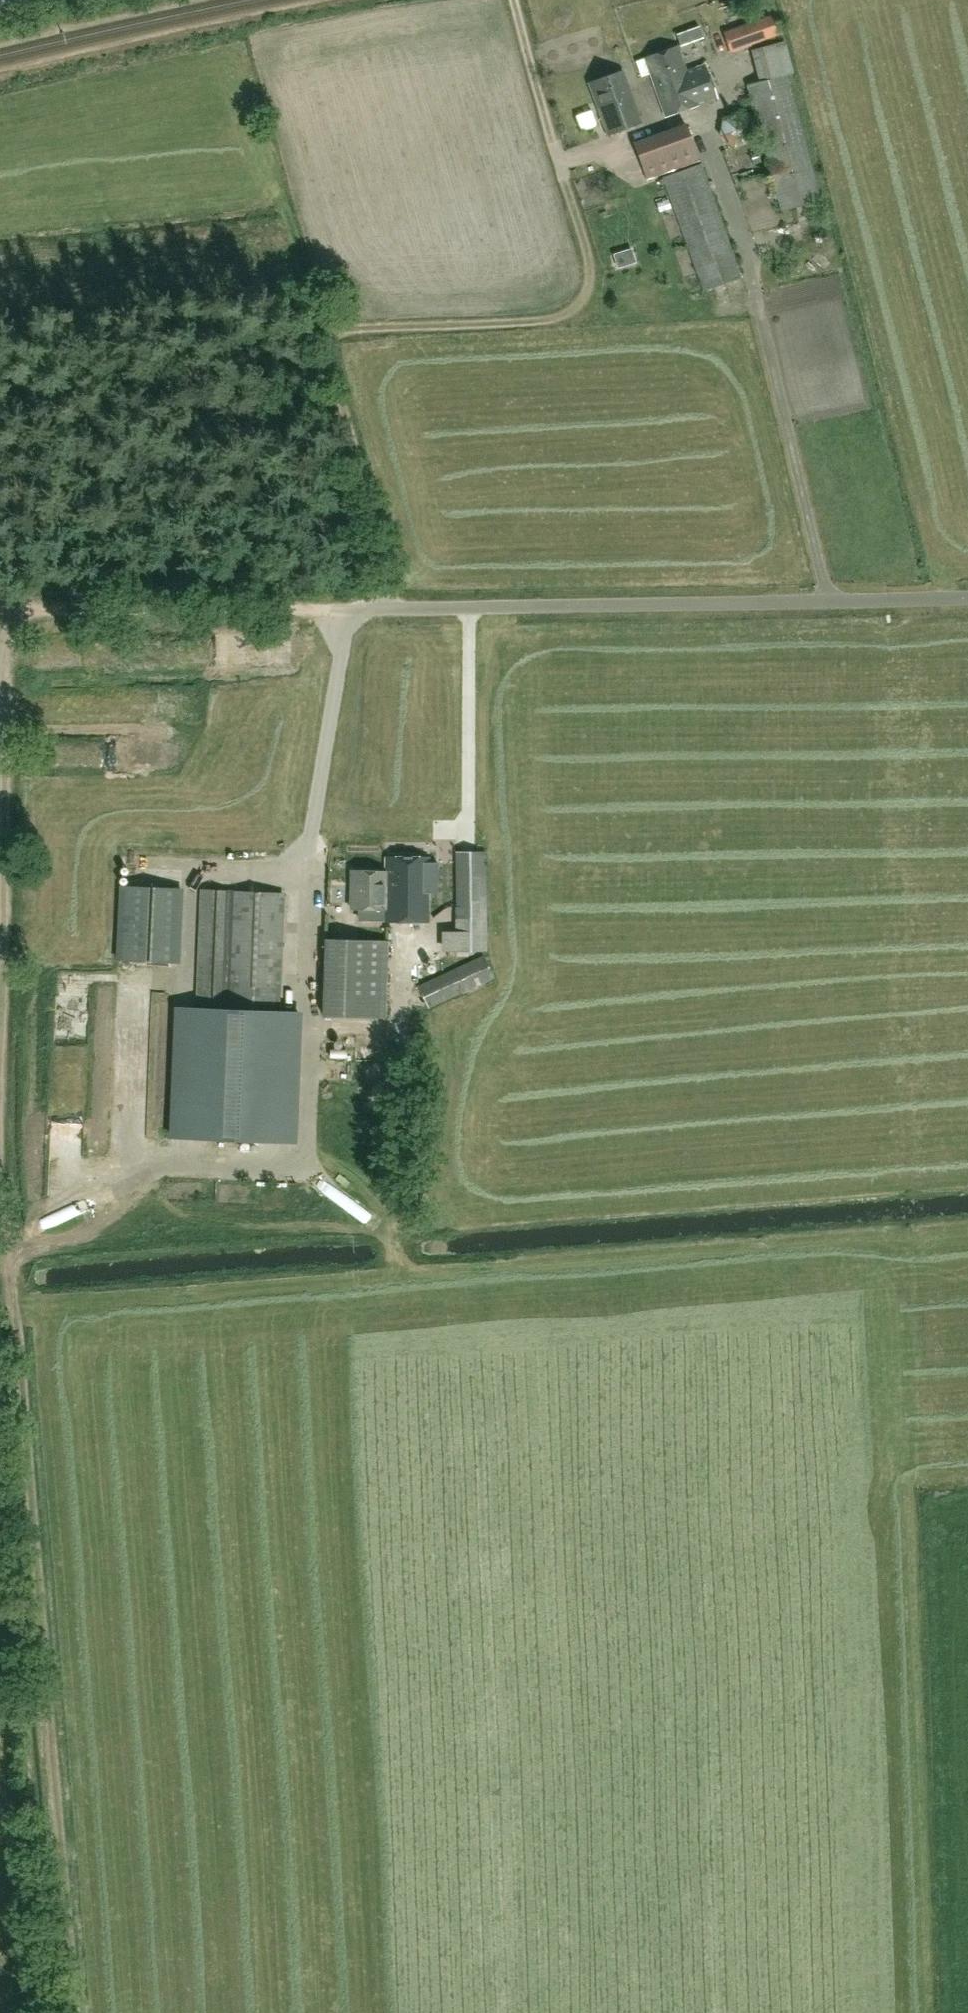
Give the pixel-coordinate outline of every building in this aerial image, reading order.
[(777,38),(769,18),(724,34),(732,53),(777,38)] [(751,50),(757,82),(792,75),(784,43),(751,50)] [(717,99),(706,66),(686,73),(677,47),(644,59),(665,118),(698,107),(697,106),(717,99)] [(587,84),(607,137),(641,125),(621,72),(587,84)] [(747,87),(779,213),(820,201),(786,77),(747,87)] [(718,137),(733,149),(750,143),(753,126),(740,113),(721,119),(718,137)] [(633,145),(646,182),(698,163),(685,126),(633,145)] [(662,180),(703,292),(741,278),(700,166),(662,180)] [(455,852),(456,932),(440,932),(440,952),(486,952),(486,852),(476,852),(462,852),(455,852)] [(350,871),(350,910),(359,910),(358,920),(383,920),(383,923),(427,924),(428,858),(384,857),(384,872),(350,871)] [(177,963),(180,891),(119,888),(116,959),(177,963)] [(200,892),(196,1009),(176,1008),(170,1138),(291,1144),(297,1013),(277,1012),(278,990),(282,895),(200,892)] [(383,1019),(385,943),(324,941),(321,1016),(383,1019)] [(493,979),(482,957),(417,987),(428,1009),(493,979)]
